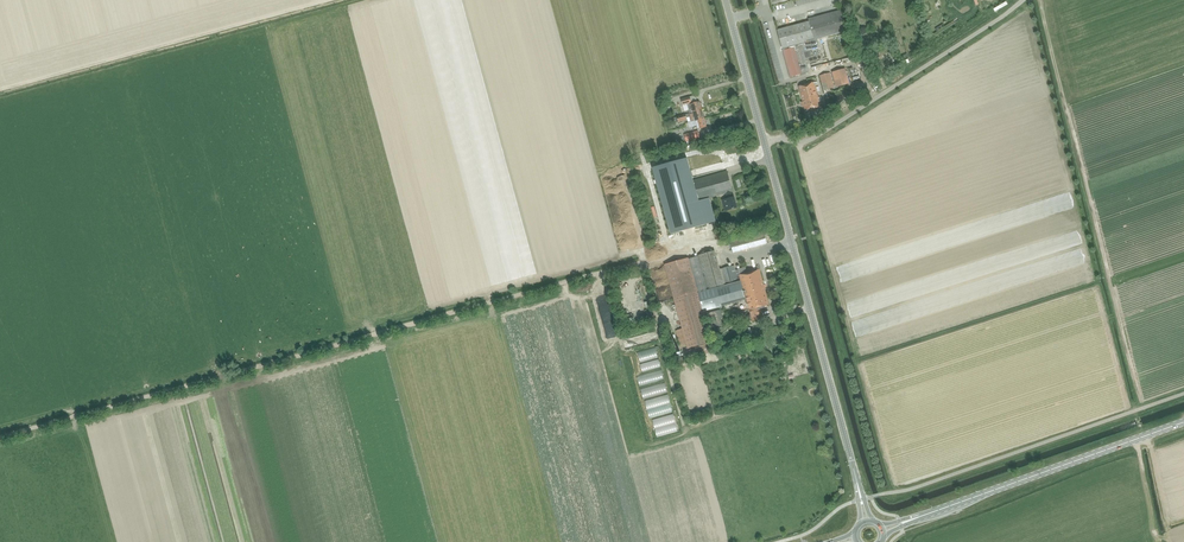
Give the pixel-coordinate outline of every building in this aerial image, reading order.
[(782,29),(777,30),(778,34),(782,45),(783,49),(783,51),(784,54),(788,67),(790,77),(796,75),(803,74),(808,72),(809,72),(808,69),(806,62),(806,60),(805,59),(805,56),(804,53),(813,50),(816,49),(820,48),(819,46),(817,39),(820,39),(828,37),(839,33),(842,32),(845,32),(848,31),(844,15),(843,10),(841,10),(839,11),(835,12),(833,12),(828,14),(825,14),(809,19),(809,21),(808,22),(805,23),(791,26),(790,27),(788,27),(787,27),(782,29)] [(952,21),(933,34),(935,37),(952,25),(956,22),(958,25),(961,23),(957,18),(953,21),(952,21)] [(935,29),(937,32),(944,27),(942,24),(935,29)] [(845,32),(842,32),(843,34),(846,47),(853,45),(850,35),(849,33),(849,32),(849,31),(848,31),(845,32)] [(805,56),(805,59),(814,56),(813,50),(804,53),(805,56)] [(839,70),(833,72),(837,87),(845,85),(850,84),(845,69),(839,70)] [(822,75),(820,76),(824,91),(834,88),(831,73),(827,74),(822,75)] [(807,85),(799,87),(800,91),(805,111),(821,107),(820,102),(823,102),(821,97),(818,98),(815,87),(819,86),(818,82),(809,84),(807,85)] [(699,102),(691,104),(689,97),(681,99),(683,105),(687,104),(689,113),(690,113),(702,110),(699,102)] [(691,122),(704,118),(702,110),(690,113),(689,113),(677,116),(678,121),(687,119),(686,117),(689,116),(691,122)] [(691,122),(688,122),(689,127),(697,125),(698,129),(697,129),(698,129),(707,127),(706,127),(704,118),(691,122)] [(700,137),(698,130),(684,134),(686,141),(700,137)] [(700,200),(695,180),(693,181),(687,158),(653,168),(671,234),(706,225),(699,201),(700,200)] [(727,172),(695,180),(700,200),(726,193),(728,199),(733,197),(732,192),(733,192),(727,172)] [(733,197),(728,199),(722,200),(723,200),(726,210),(723,211),(737,207),(734,197),(733,197)] [(697,256),(665,265),(675,300),(699,293),(698,292),(739,282),(735,265),(720,269),(715,251),(699,255),(698,255),(697,255),(697,256)] [(760,270),(739,275),(745,296),(746,299),(738,302),(740,309),(743,311),(749,309),(749,311),(750,311),(751,314),(749,315),(748,316),(748,317),(748,319),(749,320),(750,321),(753,320),(753,321),(762,318),(759,307),(769,304),(760,270)] [(699,293),(699,294),(703,311),(738,302),(746,299),(745,296),(743,296),(739,282),(698,292),(699,293)] [(699,293),(675,300),(688,348),(712,341),(704,313),(699,294),(699,293)] [(745,338),(752,336),(750,328),(743,330),(745,338)] [(690,358),(714,351),(711,342),(687,350),(690,358)] [(657,348),(637,352),(639,361),(649,359),(649,356),(658,355),(657,348)]
